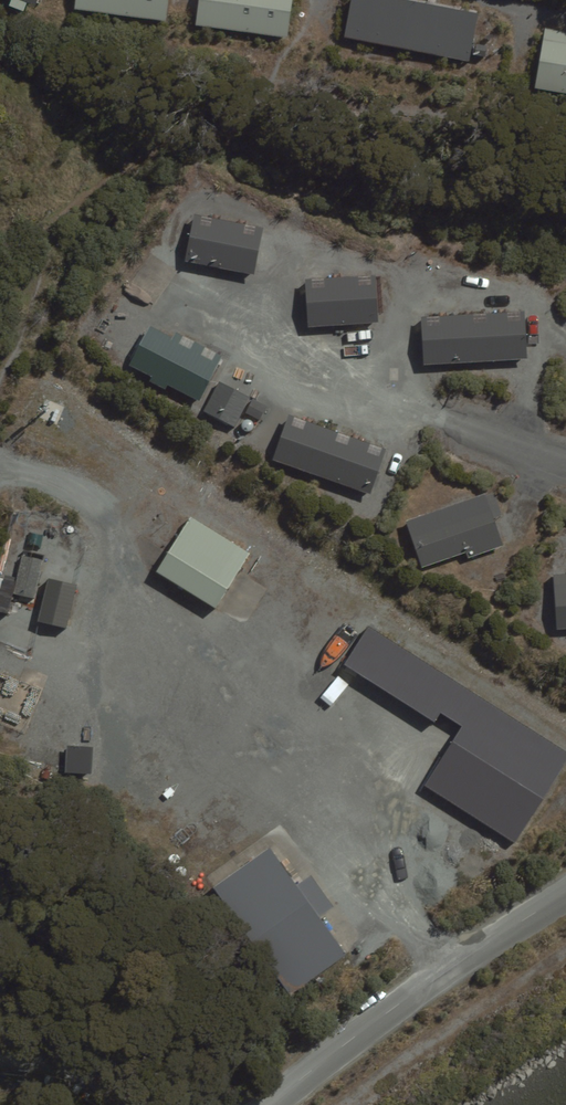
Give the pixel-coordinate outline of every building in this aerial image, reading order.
[(8,6),(24,12),(27,2),(35,5),(37,0),(11,0),(8,6)] [(74,9),(165,21),(168,0),(75,0),(74,9)] [(196,25),(288,37),(292,0),(199,0),(196,25)] [(412,0),(352,0),(344,37),(469,61),(479,13),(412,0)] [(545,28),(535,88),(565,93),(565,31),(545,28)] [(487,46),(477,44),(474,55),(485,57),(487,46)] [(194,214),(185,261),(254,275),(263,227),(194,214)] [(309,327),(379,322),(376,275),(306,279),(309,327)] [(424,365),(528,359),(525,311),(421,317),(424,365)] [(149,325),(128,365),(151,377),(149,381),(166,390),(168,385),(199,402),(223,356),(176,332),(173,338),(149,325)] [(235,427),(250,397),(218,382),(203,411),(235,427)] [(267,406),(253,399),(246,413),(260,421),(267,406)] [(289,415),(273,460),(371,495),(387,449),(289,415)] [(493,490),(406,521),(422,567),(466,551),(469,558),(504,545),(495,520),(503,518),(493,490)] [(250,553),(191,516),(156,572),(215,609),(250,553)] [(44,561),(22,556),(17,578),(13,594),(35,599),(44,561)] [(553,574),(556,629),(565,628),(565,573),(553,574)] [(13,594),(17,578),(3,574),(2,578),(0,588),(0,612),(8,614),(13,594)] [(76,585),(48,578),(38,621),(66,628),(76,585)] [(565,764),(565,750),(369,625),(344,665),(434,722),(440,712),(461,726),(423,786),(515,844),(565,764)] [(66,746),(65,773),(92,774),(93,747),(66,746)] [(269,848),(213,888),(290,996),(347,955),(319,917),(334,907),(311,875),(296,885),(269,848)]
